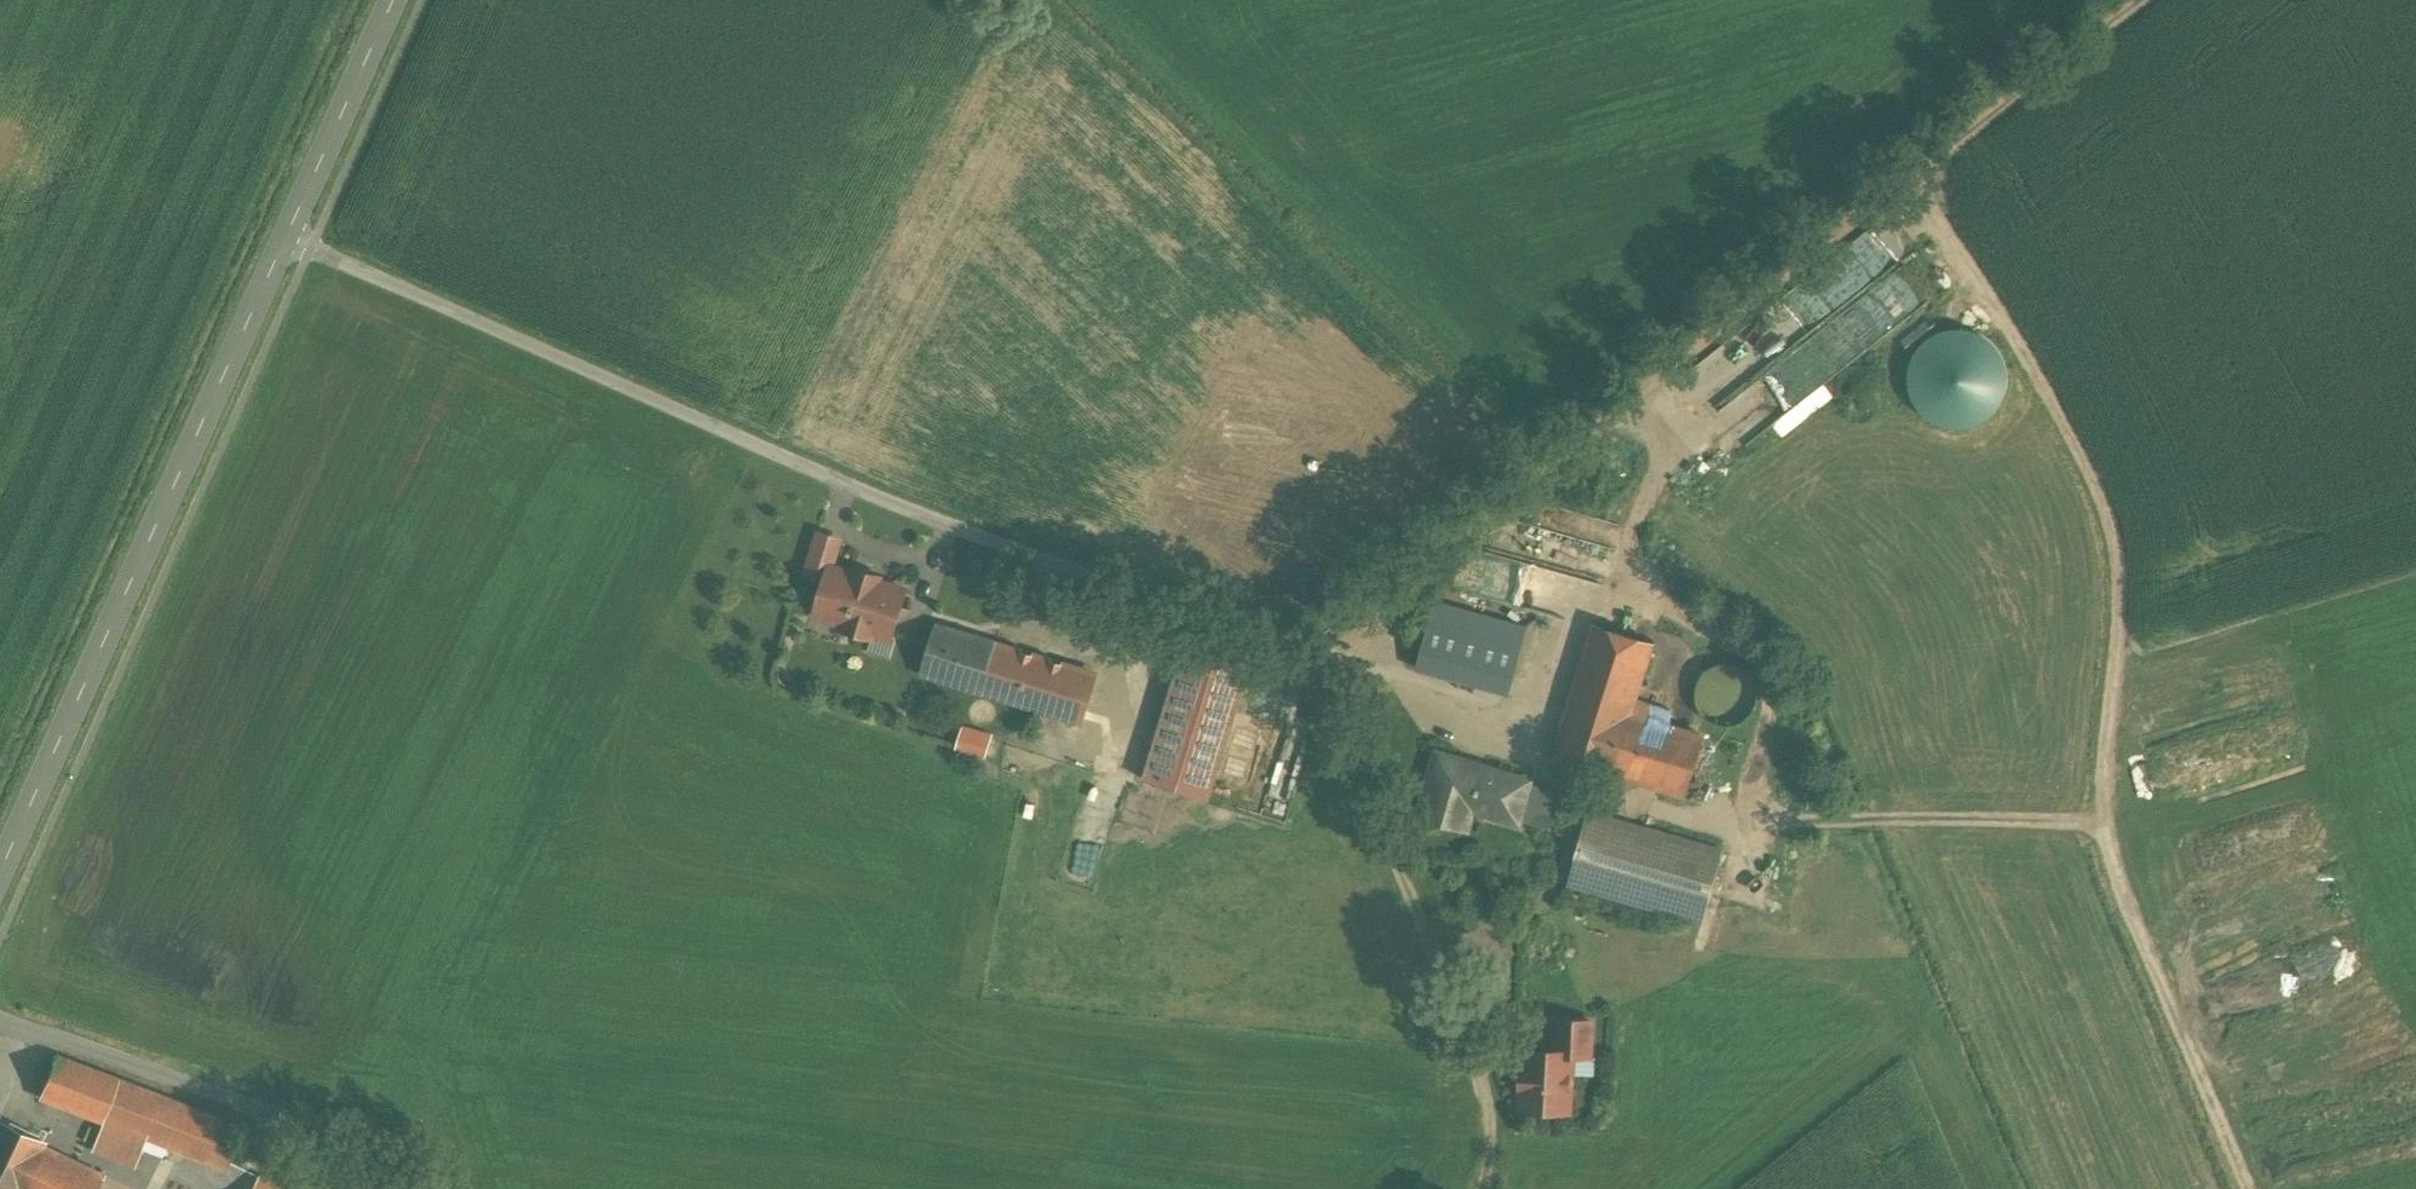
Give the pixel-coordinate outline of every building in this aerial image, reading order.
[(1907,369),(1906,385),(1910,400),(1918,412),(1929,422),(1943,428),(1957,431),(1973,428),(1988,420),(1999,409),(2006,394),(2009,378),(2006,362),(1998,348),(1986,336),(1971,330),(1955,328),(1938,331),(1924,340),(1913,353),(1907,369)] [(826,579),(830,566),(838,541),(819,535),(807,573),(826,579)] [(854,574),(830,566),(826,579),(823,586),(818,589),(815,600),(817,605),(815,615),(844,624),(842,628),(871,637),(873,633),(890,638),(905,590),(878,581),(854,574)] [(856,569),(854,574),(878,581),(880,577),(856,569)] [(1526,629),(1433,603),(1415,668),(1508,694),(1526,629)] [(1593,628),(1571,697),(1570,699),(1571,699),(1553,755),(1552,755),(1552,757),(1554,758),(1608,775),(1607,775),(1610,776),(1610,774),(1611,772),(1635,699),(1651,646),(1652,644),(1650,644),(1611,631),(1616,616),(1600,610),(1595,626),(1594,625),(1593,628)] [(997,643),(936,624),(921,673),(982,692),(997,643)] [(1186,641),(1143,779),(1208,799),(1250,660),(1186,641)] [(1094,673),(997,643),(982,692),(1045,712),(1070,719),(1079,722),(1094,673)] [(1696,683),(1694,695),(1696,707),(1703,717),(1713,724),(1723,726),(1737,724),(1748,717),(1756,707),(1758,694),(1755,681),(1748,671),(1737,664),(1724,662),(1712,665),(1702,673),(1696,683)] [(1669,708),(1635,699),(1611,772),(1684,794),(1703,736),(1665,724),(1670,710),(1669,709),(1669,708)] [(991,735),(962,727),(956,748),(985,756),(991,735)] [(1529,781),(1436,753),(1418,816),(1447,825),(1450,813),(1469,819),(1472,809),(1517,823),(1518,821),(1529,783),(1529,781)] [(1563,793),(1529,783),(1518,821),(1552,831),(1563,793)] [(1721,850),(1588,812),(1568,884),(1701,922),(1708,895),(1721,850)] [(1592,1022),(1555,1020),(1553,1052),(1553,1055),(1569,1055),(1590,1056),(1592,1022)] [(1553,1052),(1526,1051),(1525,1070),(1522,1069),(1521,1089),(1524,1089),(1523,1109),(1566,1111),(1569,1055),(1553,1055),(1553,1052)] [(118,1080),(55,1056),(39,1097),(103,1121),(118,1080)] [(240,1127),(118,1080),(103,1121),(145,1137),(224,1167),(240,1127)] [(145,1137),(103,1121),(92,1152),(134,1167),(145,1137)] [(101,1177),(41,1149),(43,1144),(0,1123),(0,1188),(95,1188),(101,1177)] [(258,1176),(252,1188),(286,1188),(258,1176)]
